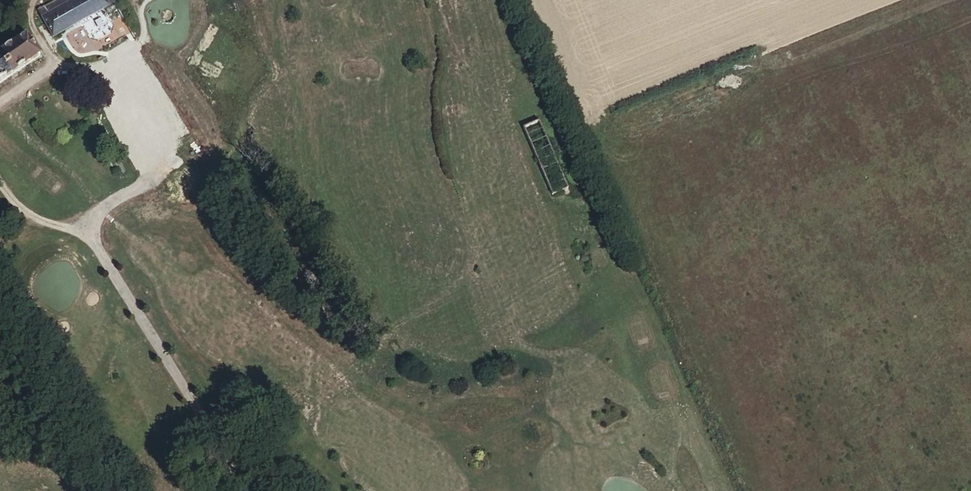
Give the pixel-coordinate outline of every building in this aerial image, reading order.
[(113,1),(113,0),(70,0),(63,4),(61,0),(55,0),(47,4),(50,11),(43,16),(46,22),(53,34),(113,1)] [(41,54),(28,33),(0,51),(0,80),(41,54)]
